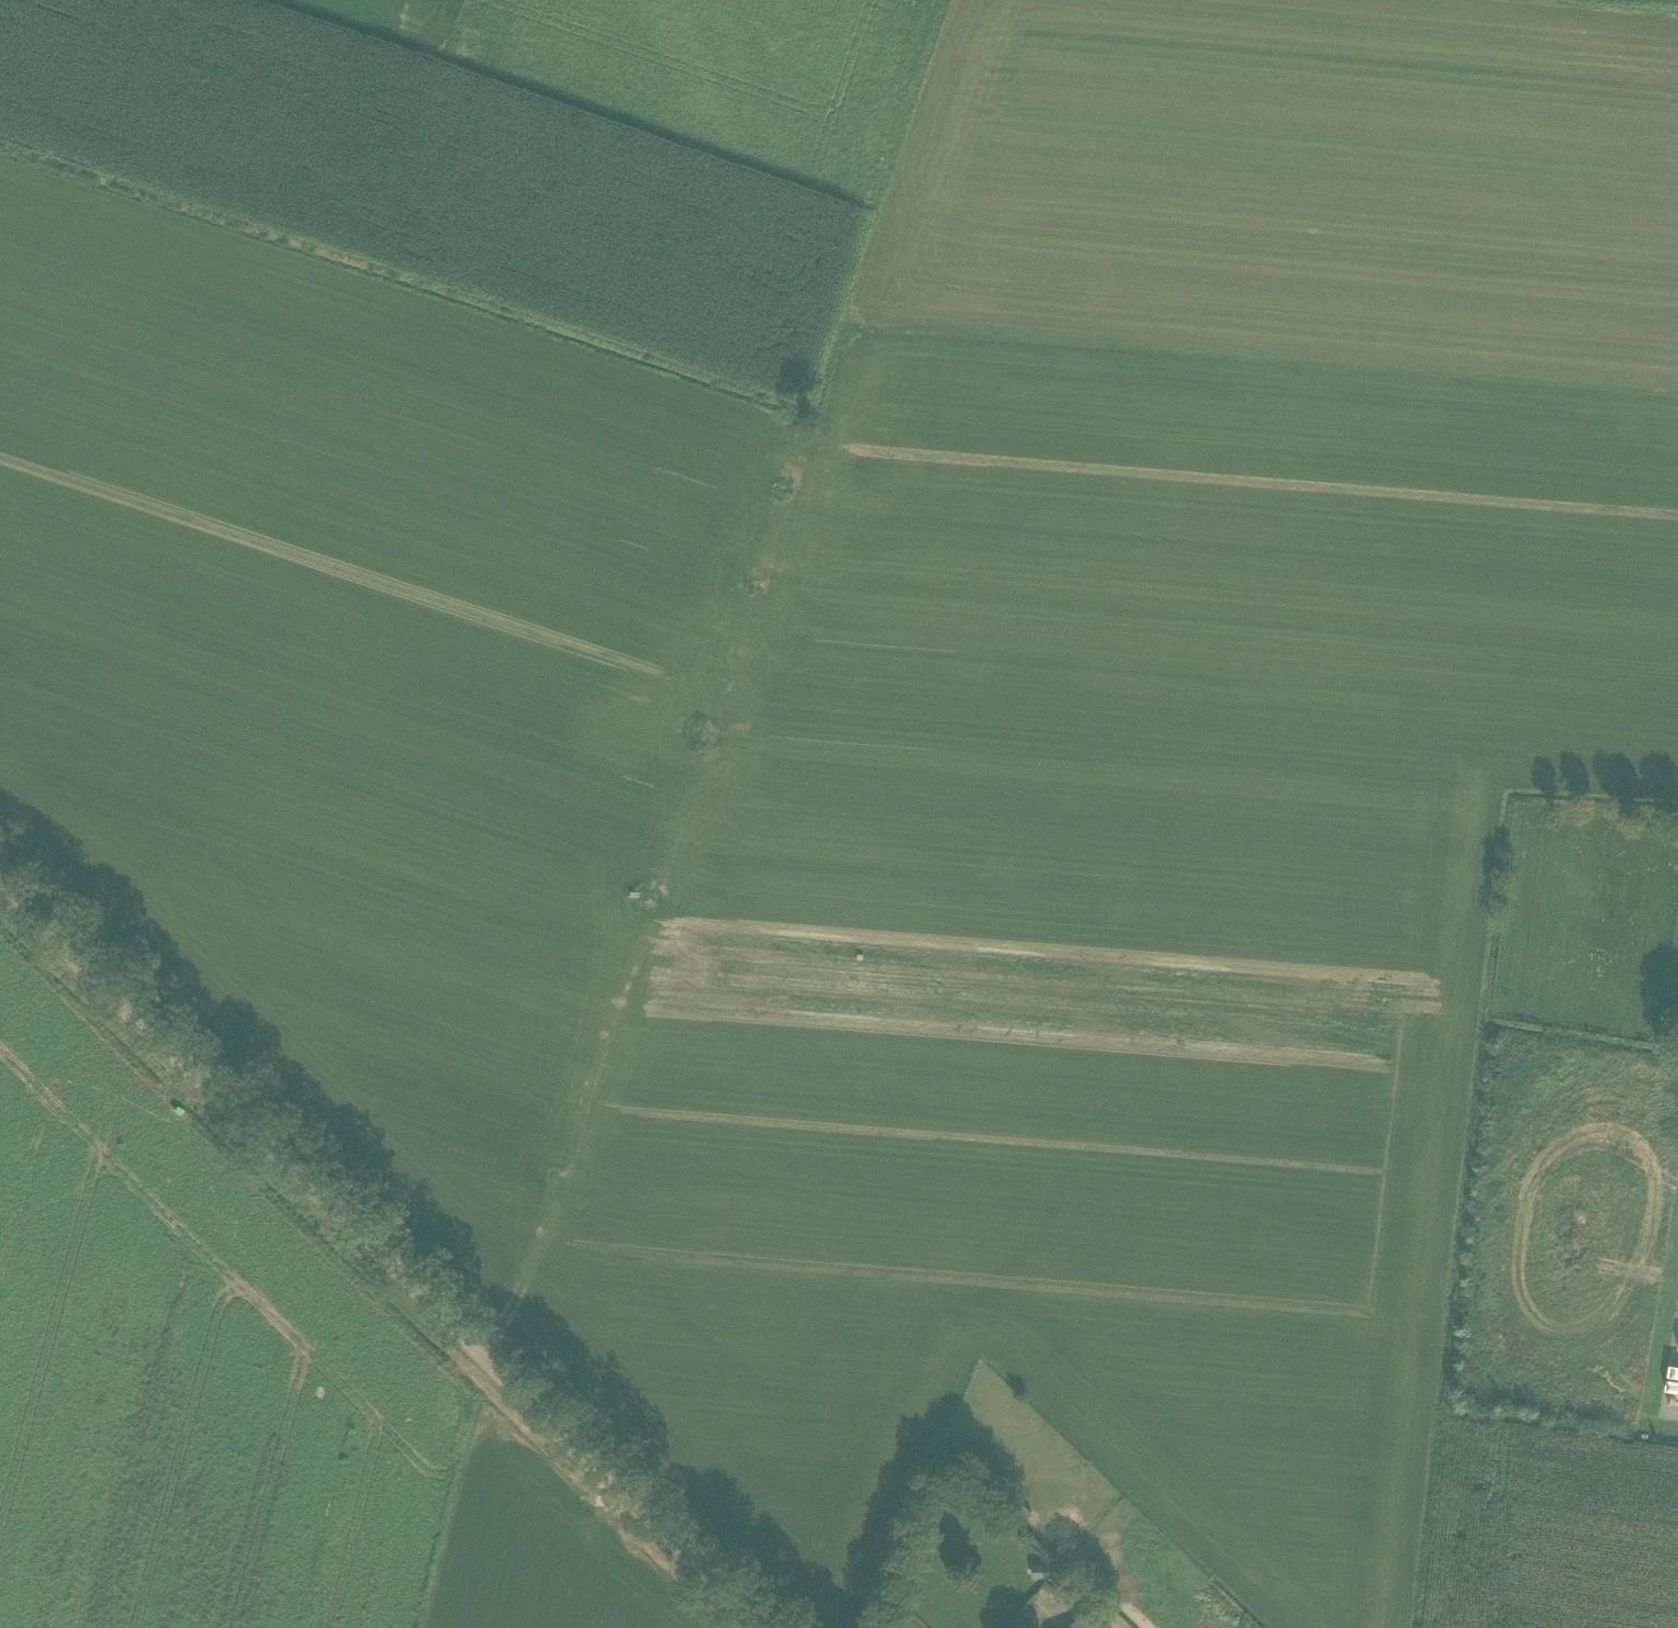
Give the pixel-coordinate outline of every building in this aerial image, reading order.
[(1046,1562),(1032,1562),(1032,1576),(1046,1576),(1046,1562)] [(1067,1627),(1102,1627),(1083,1610),(1067,1627)]
